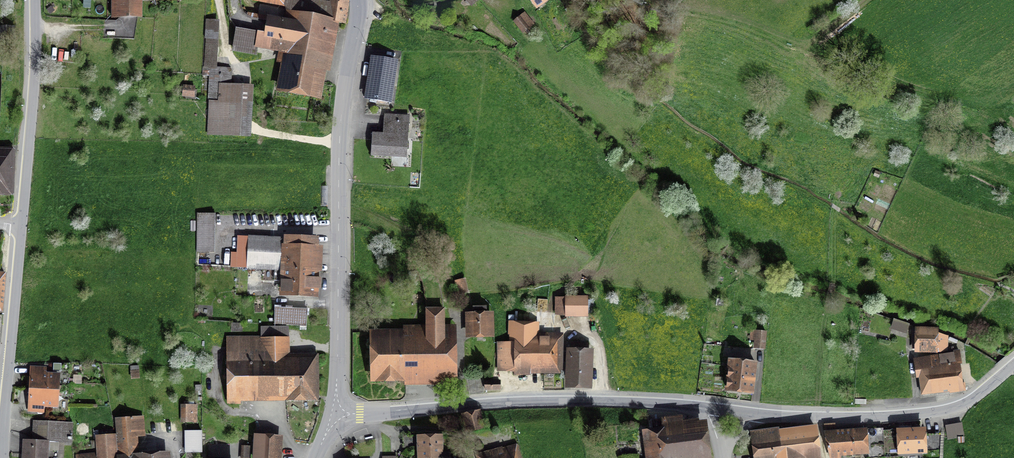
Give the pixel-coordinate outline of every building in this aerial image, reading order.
[(112,17),(137,17),(137,0),(112,0),(112,17)] [(332,3),(332,7),(329,22),(342,24),(346,6),(332,3)] [(315,96),(329,22),(332,7),(317,4),(314,18),(294,14),(292,26),(270,21),(267,37),(259,35),(257,48),(290,54),(283,90),(315,96)] [(524,14),(513,22),(521,33),(532,25),(524,14)] [(204,70),(213,71),(218,69),(221,21),(207,20),(204,70)] [(255,53),(257,48),(259,35),(236,31),(233,49),(255,53)] [(398,62),(370,57),(363,99),(391,104),(398,62)] [(233,70),(218,69),(213,71),(209,134),(255,137),(258,87),(232,86),(233,70)] [(197,87),(183,85),(181,96),(196,98),(197,87)] [(408,118),(387,116),(386,134),(373,134),(372,154),(405,156),(408,118)] [(8,187),(8,153),(0,153),(0,187),(8,187)] [(217,253),(218,216),(199,215),(198,252),(217,253)] [(285,270),(313,271),(315,243),(239,240),(238,268),(285,270)] [(313,271),(285,270),(284,293),(312,295),(313,271)] [(466,278),(454,281),(457,295),(469,293),(466,278)] [(588,299),(562,299),(563,314),(588,314),(588,299)] [(306,312),(277,309),(276,322),(305,324),(306,312)] [(376,337),(376,379),(455,379),(455,311),(433,311),(433,337),(376,337)] [(497,315),(470,315),(470,338),(497,338),(497,315)] [(910,326),(894,320),(891,329),(907,335),(910,326)] [(512,345),(501,345),(500,374),(566,375),(566,335),(540,334),(540,323),(512,323),(512,345)] [(264,337),(229,338),(230,398),(322,398),(321,357),(292,358),(291,327),(264,328),(264,337)] [(942,331),(919,330),(918,353),(951,353),(951,339),(942,339),(942,331)] [(769,334),(754,333),(753,350),(768,351),(769,334)] [(596,354),(572,352),(569,387),(593,389),(596,354)] [(964,355),(920,362),(925,397),(970,390),(964,355)] [(731,364),(729,394),(754,396),(756,366),(731,364)] [(31,366),(31,389),(64,390),(65,375),(47,375),(48,367),(31,366)] [(503,382),(488,382),(488,393),(503,393),(503,382)] [(64,408),(64,390),(31,389),(30,415),(47,416),(47,408),(64,408)] [(202,408),(183,408),(183,426),(202,426),(202,408)] [(483,412),(462,416),(467,436),(487,431),(483,412)] [(118,420),(120,444),(135,443),(134,435),(144,434),(143,418),(118,420)] [(36,423),(35,443),(27,442),(26,457),(52,457),(53,444),(74,446),(76,426),(36,423)] [(709,424),(645,432),(649,457),(714,457),(709,424)] [(962,426),(947,428),(948,439),(964,437),(962,426)] [(117,449),(113,450),(112,429),(98,431),(100,457),(83,457),(118,457),(117,449)] [(898,429),(882,430),(884,457),(901,456),(901,451),(923,449),(922,431),(898,432),(898,429)] [(825,433),(829,456),(841,455),(841,453),(866,451),(866,457),(867,457),(884,457),(882,430),(825,433)] [(816,434),(758,438),(759,457),(818,457),(816,434)] [(940,434),(925,435),(926,450),(939,449),(940,434)] [(204,436),(188,436),(188,454),(204,454),(204,436)] [(446,436),(420,436),(420,457),(446,457),(446,436)] [(255,437),(254,457),(280,457),(280,437),(255,437)] [(135,443),(120,444),(120,449),(117,449),(118,457),(167,457),(166,454),(136,456),(135,443)] [(494,451),(496,457),(521,457),(518,445),(494,451)] [(242,449),(242,457),(253,457),(253,450),(242,449)]
